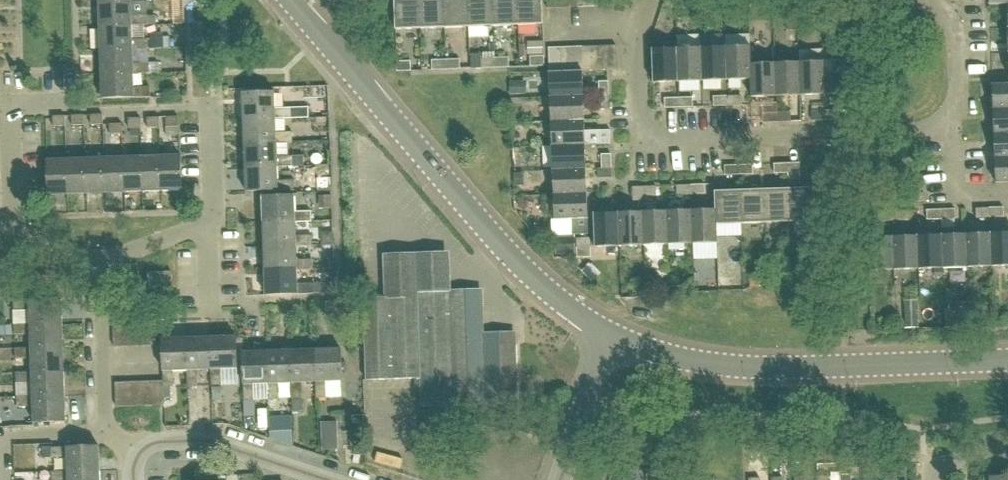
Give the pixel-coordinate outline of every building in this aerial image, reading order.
[(421,29),(420,0),(395,0),(396,29),(421,29)] [(445,28),(444,0),(420,0),(421,29),(445,28)] [(470,27),(469,0),(444,0),(445,28),(470,27)] [(494,26),(493,0),(469,0),(470,27),(494,26)] [(518,26),(517,0),(493,0),(494,26),(518,26)] [(518,26),(543,25),(542,0),(517,0),(518,26)] [(559,8),(559,0),(547,0),(547,9),(559,8)] [(570,8),(570,0),(559,0),(559,8),(570,8)] [(132,16),(132,3),(131,1),(99,2),(100,26),(132,25),(132,27),(149,26),(149,16),(132,16)] [(133,40),(132,27),(132,25),(100,26),(101,50),(133,49),(133,50),(150,50),(149,40),(133,40)] [(605,47),(606,70),(617,70),(617,46),(605,47)] [(572,71),(584,71),(583,47),(572,48),(572,71)] [(584,71),(595,70),(594,47),(583,47),(584,71)] [(595,70),(606,70),(605,47),(594,47),(595,70)] [(751,65),(752,65),(751,47),(726,48),(727,81),(751,80),(752,80),(751,65)] [(550,72),(561,71),(560,48),(549,48),(550,72)] [(561,71),(572,71),(572,48),(560,48),(561,71)] [(703,82),(727,81),(726,48),(702,49),(703,82)] [(134,65),(133,50),(133,49),(101,50),(102,74),(134,73),(134,75),(151,74),(150,64),(134,65)] [(653,83),(678,82),(677,49),(652,50),(653,83)] [(678,82),(703,82),(702,49),(677,49),(678,82)] [(481,58),(484,58),(484,54),(471,55),(471,68),(481,68),(481,58)] [(531,66),(544,66),(544,56),(530,56),(531,66)] [(495,58),(495,68),(509,67),(509,57),(495,58)] [(481,68),(495,68),(495,58),(484,58),(481,58),(481,68)] [(446,60),(446,69),(461,69),(460,59),(446,60)] [(432,70),(446,69),(446,60),(432,60),(432,70)] [(397,71),(411,70),(411,61),(397,61),(397,71)] [(824,62),(825,95),(850,94),(849,61),(824,62)] [(801,96),(825,95),(824,62),(800,63),(801,96)] [(777,97),(801,96),(800,63),(775,64),(777,97)] [(752,98),(777,97),(775,64),(752,65),(751,65),(752,80),(751,80),(752,98)] [(551,98),(584,97),(583,71),(550,72),(551,98)] [(135,89),(134,75),(134,73),(102,74),(103,99),(135,98),(151,98),(151,88),(135,89)] [(601,96),(609,95),(609,81),(600,82),(601,96)] [(1007,109),(1007,84),(993,85),(993,110),(1007,109)] [(275,93),(243,94),(244,119),(276,118),(276,119),(310,118),(310,107),(275,109),(275,93)] [(609,95),(601,96),(601,109),(610,109),(609,95)] [(728,97),(728,106),(742,106),(742,96),(728,97)] [(552,122),(585,121),(584,97),(551,98),(552,122)] [(714,107),(728,106),(728,97),(714,97),(714,107)] [(666,108),(679,108),(679,98),(665,99),(666,108)] [(679,98),(679,108),(693,108),(693,98),(679,98)] [(1007,134),(1007,109),(993,110),(994,134),(1007,134)] [(826,112),(826,121),(841,120),(840,111),(826,112)] [(813,122),(826,121),(826,112),(812,112),(813,122)] [(764,123),(778,122),(777,113),(763,113),(764,123)] [(777,113),(778,122),(792,122),(791,113),(777,113)] [(92,126),(104,125),(103,115),(91,116),(92,126)] [(72,126),(85,126),(84,116),(72,117),(72,126)] [(53,127),(66,127),(66,117),(53,117),(53,127)] [(148,128),(160,128),(160,118),(148,119),(148,128)] [(166,128),(179,127),(178,118),(166,118),(166,128)] [(276,133),(276,119),(276,118),(244,119),(244,143),(276,142),(276,144),(293,143),(293,133),(276,133)] [(129,129),(141,129),(141,119),(129,119),(129,129)] [(552,146),(585,145),(585,144),(611,144),(611,130),(585,131),(585,121),(552,122),(552,146)] [(111,134),(123,134),(122,124),(110,125),(111,134)] [(1007,158),(1007,134),(994,134),(995,158),(1007,158)] [(277,157),(276,144),(276,142),(244,143),(245,167),(277,166),(277,167),(294,167),(294,157),(277,157)] [(553,170),(586,169),(585,145),(552,146),(553,170)] [(603,169),(612,169),(611,154),(603,154),(603,168),(603,169)] [(161,157),(162,191),(182,190),(181,156),(161,157)] [(125,192),(144,192),(142,157),(124,158),(125,192)] [(144,192),(162,191),(161,157),(142,157),(144,192)] [(106,193),(125,192),(124,158),(105,159),(106,193)] [(995,158),(996,183),(1007,183),(1007,158),(995,158)] [(68,194),(87,194),(86,159),(67,160),(68,194)] [(87,194),(106,193),(105,159),(86,159),(87,194)] [(49,195),(68,194),(67,160),(48,161),(49,195)] [(789,174),(789,164),(775,164),(775,174),(789,174)] [(739,166),(740,176),(753,175),(753,165),(739,166)] [(278,181),(277,167),(277,166),(245,167),(246,192),(278,191),(295,191),(295,180),(278,181)] [(726,176),(740,176),(739,166),(725,166),(726,176)] [(814,175),(826,175),(826,167),(813,167),(814,175)] [(612,178),(612,169),(603,169),(603,168),(598,168),(598,178),(612,178)] [(554,195),(587,194),(586,169),(553,170),(554,195)] [(814,214),(815,214),(829,213),(829,205),(828,175),(826,175),(814,175),(813,176),(812,176),(812,189),(813,189),(814,214)] [(677,196),(692,195),(691,185),(677,186),(677,196)] [(691,185),(692,195),(705,195),(705,185),(691,185)] [(643,187),(643,197),(656,196),(656,186),(643,187)] [(642,197),(643,197),(643,187),(632,187),(633,202),(643,201),(642,197)] [(766,223),(790,223),(789,189),(765,190),(766,223)] [(813,189),(812,189),(789,189),(790,223),(815,222),(815,214),(814,214),(813,189)] [(742,224),(766,223),(765,190),(741,191),(742,224)] [(718,225),(742,224),(741,191),(715,192),(716,210),(717,210),(717,225),(718,225)] [(588,235),(587,194),(554,195),(555,220),(572,220),(573,235),(588,235)] [(296,220),(296,222),(312,221),(312,211),(295,212),(295,196),(263,197),(263,222),(296,220)] [(975,209),(976,218),(990,218),(989,208),(975,209)] [(1004,217),(1003,208),(989,208),(990,218),(1004,217)] [(941,210),(941,219),(955,219),(955,209),(941,210)] [(718,243),(718,225),(717,225),(717,210),(716,210),(692,211),(693,244),(718,243)] [(927,220),(941,219),(941,210),(927,210),(927,220)] [(669,245),(693,244),(692,211),(668,212),(669,245)] [(892,212),(892,221),(906,221),(906,211),(892,212)] [(620,246),(645,246),(643,212),(619,213),(620,246)] [(645,246),(669,245),(668,212),(643,212),(645,246)] [(878,222),(892,221),(892,212),(878,212),(878,222)] [(595,247),(620,246),(619,213),(594,214),(595,247)] [(296,235),(296,222),(296,220),(263,222),(264,246),(296,244),(296,246),(313,245),(312,235),(296,235)] [(990,234),(991,267),(1007,266),(1007,233),(990,234)] [(967,267),(991,267),(990,234),(966,235),(967,267)] [(918,269),(943,268),(942,235),(917,236),(918,269)] [(943,268),(967,267),(966,235),(942,235),(943,268)] [(894,270),(918,269),(917,236),(893,237),(894,270)] [(869,271),(894,270),(893,237),(869,238),(868,238),(869,271)] [(591,238),(577,239),(577,248),(591,248),(591,238)] [(297,260),(296,246),(296,244),(264,246),(265,269),(297,268),(298,270),(314,269),(313,259),(297,260)] [(578,257),(592,257),(591,248),(577,248),(578,257)] [(298,283),(298,270),(297,268),(265,269),(266,295),(298,294),(298,295),(314,294),(314,283),(298,283)] [(148,287),(172,286),(172,272),(148,273),(148,287)] [(30,310),(31,324),(31,325),(63,324),(62,299),(52,300),(30,301),(30,300),(29,282),(12,278),(13,300),(14,311),(30,310)] [(469,309),(468,290),(418,292),(418,297),(363,299),(366,381),(420,379),(421,407),(519,404),(517,345),(501,346),(501,332),(485,333),(484,308),(469,309)] [(905,329),(919,329),(918,301),(904,301),(905,329)] [(163,345),(162,339),(162,321),(150,322),(150,346),(163,345)] [(127,346),(139,346),(138,322),(126,323),(127,346)] [(139,346),(150,346),(150,322),(138,322),(139,346)] [(115,347),(127,346),(126,323),(114,323),(115,347)] [(63,324),(31,325),(31,324),(14,325),(15,335),(31,335),(31,348),(31,349),(63,348),(63,324)] [(199,370),(212,370),(213,370),(212,337),(188,338),(189,371),(188,371),(189,386),(199,386),(199,370)] [(213,370),(212,370),(213,385),(223,385),(222,369),(238,369),(236,337),(212,337),(213,370)] [(162,339),(163,345),(164,381),(164,388),(175,387),(174,371),(188,371),(189,371),(188,338),(162,339)] [(32,373),(64,372),(63,348),(31,349),(31,348),(15,349),(15,359),(32,359),(32,372),(32,373)] [(317,382),(315,382),(316,398),(326,398),(326,382),(342,381),(341,349),(316,350),(317,382)] [(302,383),(315,382),(317,382),(316,350),(292,351),(293,383),(292,383),(292,399),(302,399),(302,383)] [(277,384),(292,383),(293,383),(292,351),(268,352),(269,384),(267,384),(268,400),(278,400),(277,384)] [(254,384),(267,384),(269,384),(268,352),(243,353),(244,385),(244,401),(254,401),(254,384)] [(64,372),(32,373),(32,372),(16,373),(16,383),(32,383),(33,396),(33,397),(65,396),(64,372)] [(165,405),(165,399),(164,388),(164,381),(152,382),(153,406),(160,405),(165,405)] [(129,406),(141,406),(140,382),(128,383),(129,406)] [(141,406),(153,406),(152,382),(140,382),(141,406)] [(117,407),(129,406),(128,383),(116,383),(117,407)] [(66,421),(65,396),(33,397),(33,396),(17,397),(17,407),(33,407),(34,422),(66,421)] [(274,415),(276,439),(295,445),(294,415),(274,415)] [(321,451),(338,450),(337,422),(321,423),(321,451)] [(372,444),(370,453),(394,458),(396,448),(372,444)] [(68,471),(68,473),(100,471),(99,446),(67,448),(67,447),(51,448),(51,458),(67,457),(68,471)] [(20,479),(41,479),(40,464),(19,466),(20,479)] [(100,471),(68,473),(68,471),(52,472),(52,479),(100,479),(100,471)]
